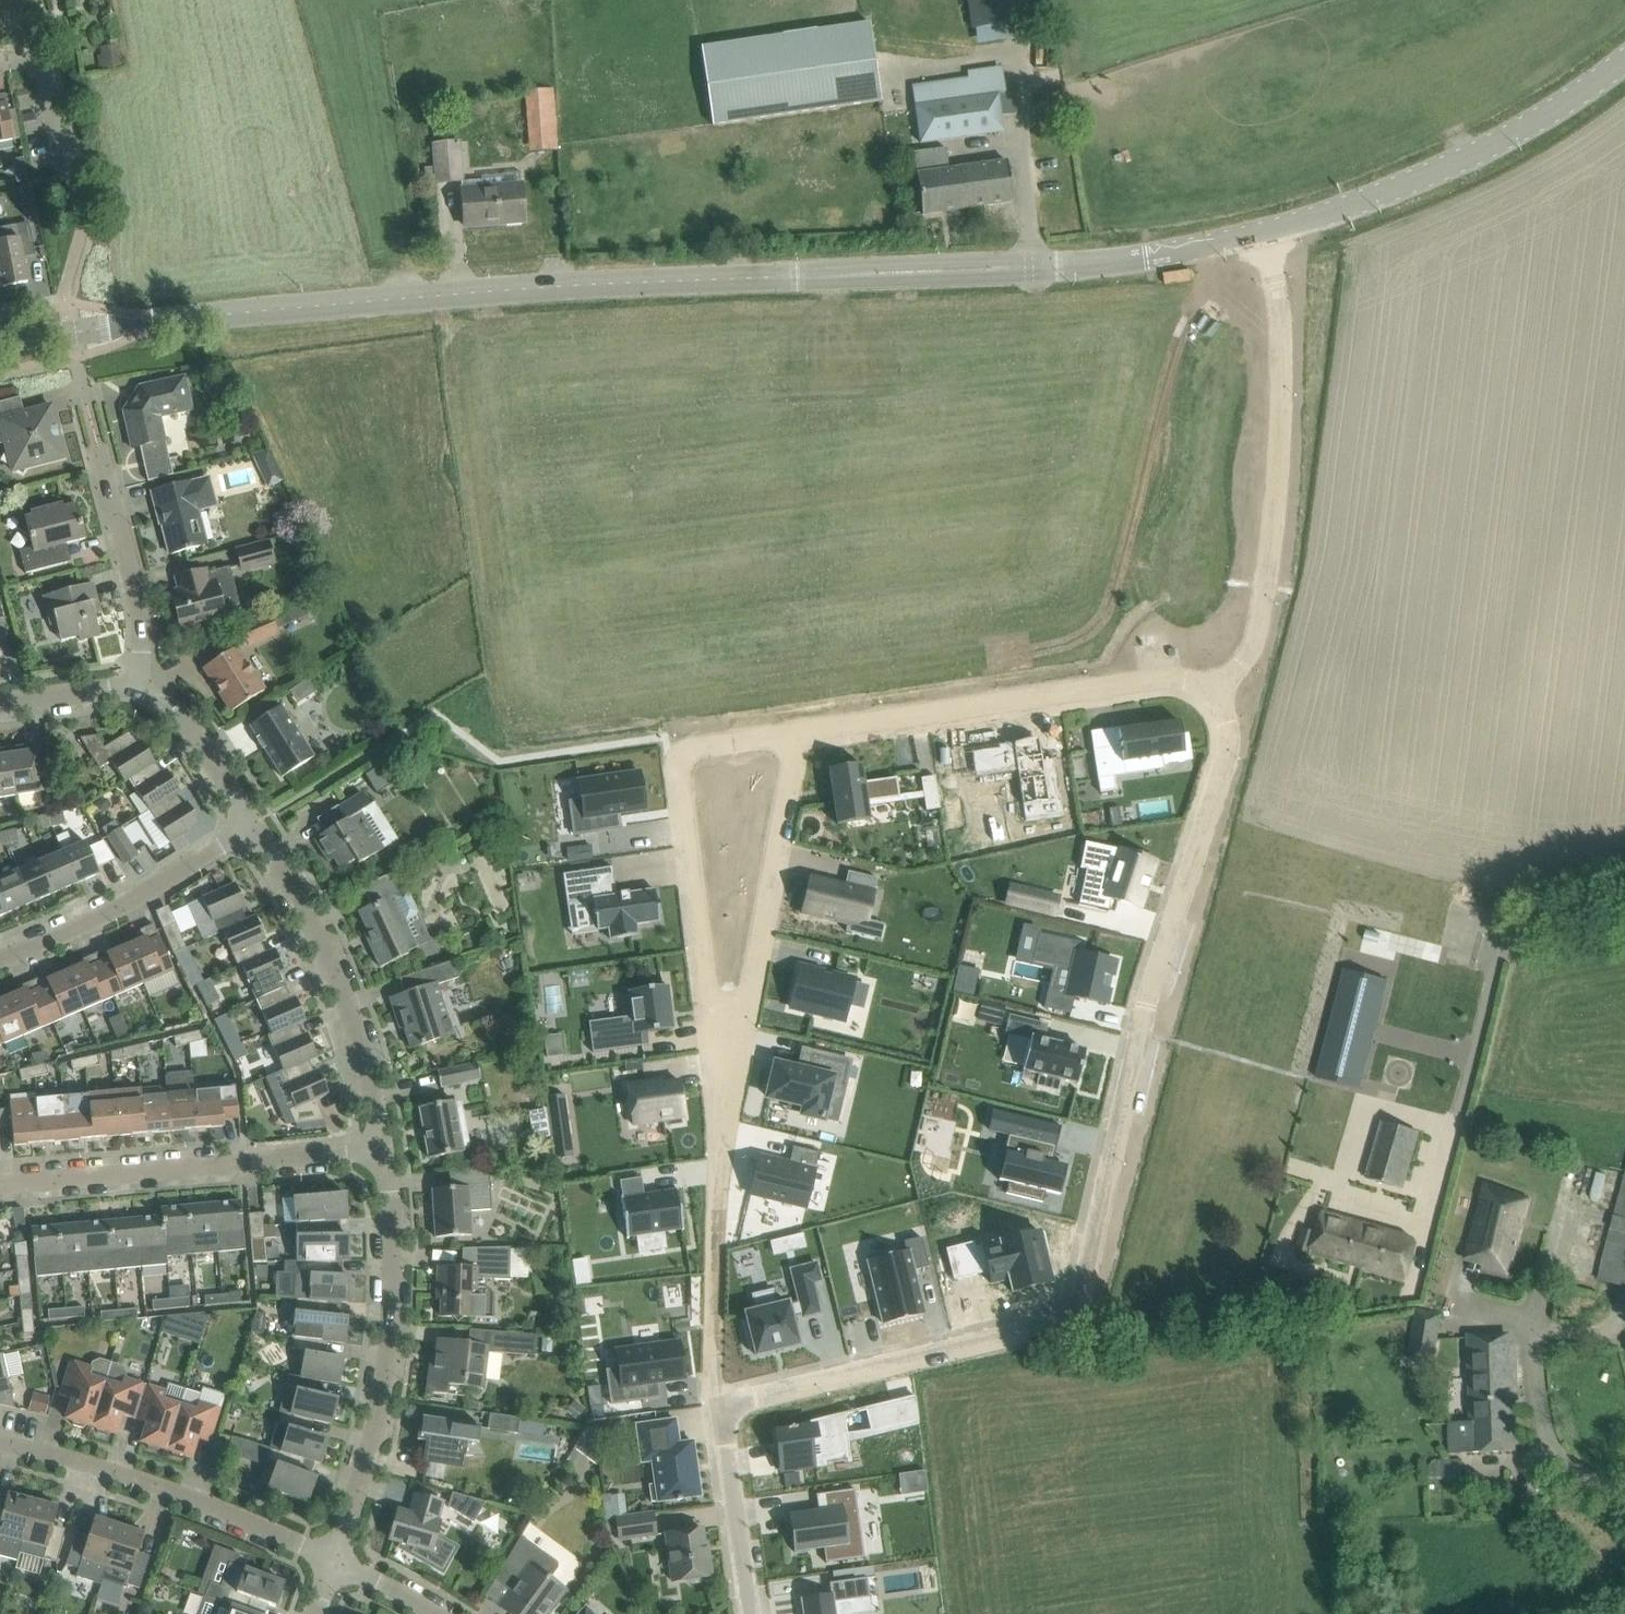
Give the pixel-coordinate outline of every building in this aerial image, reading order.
[(970,28),(1016,21),(1013,0),(966,0),(970,28)] [(701,46),(713,125),(881,100),(869,21),(701,46)] [(101,55),(97,56),(100,71),(123,67),(120,52),(101,55)] [(1001,116),(1017,114),(1014,92),(1005,94),(1002,74),(914,86),(916,105),(915,105),(921,143),(1003,131),(1001,116)] [(531,151),(556,149),(551,87),(526,90),(531,151)] [(14,139),(5,94),(0,95),(0,142),(14,139)] [(438,183),(461,181),(458,141),(434,143),(438,183)] [(913,152),(922,214),(1013,202),(1007,161),(949,169),(946,147),(913,152)] [(17,157),(19,179),(29,178),(27,156),(17,157)] [(462,189),(465,226),(524,221),(521,184),(462,189)] [(18,211),(39,206),(34,185),(13,190),(18,211)] [(2,287),(27,282),(22,253),(34,251),(29,222),(15,225),(18,239),(0,243),(0,275),(2,287)] [(184,376),(146,384),(138,386),(123,410),(131,448),(140,446),(148,481),(173,475),(169,458),(159,460),(156,442),(165,440),(160,417),(192,410),(184,376)] [(20,397),(0,402),(0,444),(5,443),(7,450),(0,461),(11,467),(12,471),(64,458),(51,405),(24,412),(20,397)] [(267,452),(256,458),(260,467),(272,462),(267,452)] [(208,478),(190,483),(190,481),(151,491),(159,524),(162,524),(170,554),(206,544),(196,505),(214,501),(208,478)] [(30,512),(31,516),(24,518),(25,520),(24,520),(18,530),(28,535),(29,535),(32,548),(19,551),(25,573),(62,564),(57,546),(85,538),(76,504),(64,508),(63,503),(30,512)] [(241,569),(273,561),(269,543),(237,551),(241,569)] [(172,594),(176,610),(173,615),(174,622),(180,625),(181,628),(224,617),(222,608),(239,604),(229,566),(203,573),(203,571),(178,577),(182,592),(172,594)] [(100,635),(94,614),(100,612),(93,583),(43,596),(48,615),(54,614),(61,640),(78,636),(79,641),(100,635)] [(248,645),(278,632),(271,615),(241,628),(248,645)] [(237,647),(204,667),(232,711),(264,690),(237,647)] [(264,749),(282,777),(314,757),(281,705),(250,726),(257,737),(255,738),(263,750),(264,749)] [(1095,746),(1093,746),(1098,780),(1100,793),(1116,790),(1114,776),(1113,772),(1125,770),(1124,763),(1161,757),(1162,764),(1164,764),(1192,760),(1188,734),(1181,735),(1179,721),(1147,725),(1147,723),(1145,724),(1145,726),(1117,730),(1120,749),(1096,752),(1095,746)] [(111,761),(124,781),(154,761),(141,741),(137,744),(130,733),(131,732),(130,731),(104,747),(96,736),(80,738),(99,769),(111,761)] [(997,748),(972,752),(976,777),(1016,771),(1023,822),(1063,816),(1054,758),(1026,762),(1024,750),(1023,750),(1023,746),(1023,745),(1023,740),(997,744),(997,748)] [(56,746),(55,750),(57,754),(61,754),(65,752),(66,748),(63,745),(59,744),(56,746)] [(24,746),(9,748),(17,795),(42,791),(43,797),(56,795),(51,760),(50,760),(51,768),(40,770),(37,750),(25,752),(24,746)] [(17,795),(9,748),(0,749),(0,798),(17,795)] [(129,778),(149,810),(179,790),(167,770),(162,773),(154,761),(124,781),(129,778)] [(861,764),(829,769),(837,825),(869,820),(867,802),(900,797),(897,777),(864,782),(861,764)] [(581,800),(569,801),(574,835),(621,828),(621,827),(615,828),(614,817),(619,816),(618,813),(619,813),(645,809),(640,772),(578,781),(581,800)] [(935,776),(921,778),(926,811),(940,808),(935,776)] [(180,791),(179,790),(149,810),(169,843),(200,823),(187,802),(182,805),(175,794),(180,791)] [(370,806),(362,793),(339,807),(338,806),(323,815),(324,816),(326,814),(331,824),(335,821),(338,825),(331,829),(330,827),(324,831),(325,832),(314,839),(319,848),(328,862),(334,859),(340,869),(355,860),(358,865),(383,849),(360,812),(370,806)] [(49,815),(52,826),(65,823),(62,812),(49,815)] [(38,830),(52,826),(49,815),(35,818),(38,830)] [(120,828),(107,836),(125,863),(137,855),(120,828)] [(16,830),(2,833),(5,845),(19,841),(16,830)] [(76,884),(99,874),(86,842),(73,847),(67,833),(56,838),(62,852),(76,884)] [(1086,869),(1079,903),(1108,910),(1111,898),(1139,907),(1145,889),(1146,888),(1145,888),(1147,880),(1151,882),(1151,880),(1148,879),(1154,861),(1139,856),(1140,854),(1136,853),(1135,855),(1120,850),(1116,849),(1085,842),(1080,867),(1086,869)] [(62,852),(39,862),(53,893),(76,884),(62,852)] [(30,903),(53,893),(39,862),(16,871),(30,903)] [(612,867),(563,874),(565,889),(567,903),(575,902),(593,900),(595,911),(592,912),(593,918),(596,917),(598,930),(605,929),(607,929),(608,931),(609,931),(610,939),(617,938),(630,936),(637,935),(636,927),(637,927),(636,925),(649,923),(649,922),(659,921),(658,913),(659,913),(658,907),(659,907),(658,903),(657,903),(656,897),(654,889),(644,891),(644,890),(628,893),(628,891),(627,892),(627,894),(621,895),(620,893),(619,893),(619,894),(616,894),(614,895),(610,870),(613,869),(612,867)] [(409,889),(400,869),(361,887),(370,906),(358,911),(368,933),(365,934),(380,967),(408,955),(407,952),(418,947),(405,920),(415,916),(417,912),(407,890),(409,889)] [(0,878),(0,896),(7,913),(30,903),(16,871),(0,878)] [(810,878),(802,914),(847,925),(849,916),(867,921),(868,920),(878,878),(848,871),(844,886),(810,878)] [(235,883),(202,898),(202,899),(189,905),(203,940),(217,934),(256,917),(256,916),(246,920),(239,905),(244,903),(235,883)] [(1029,891),(1025,906),(1054,914),(1058,898),(1029,891)] [(159,920),(173,953),(186,948),(172,914),(159,920)] [(266,939),(256,917),(217,934),(222,932),(237,966),(275,950),(275,949),(266,953),(260,941),(266,939)] [(145,938),(126,946),(143,984),(173,970),(154,924),(141,929),(145,938)] [(1038,933),(1033,959),(1073,968),(1067,995),(1106,1004),(1115,961),(1078,953),(1081,942),(1038,933)] [(113,997),(143,984),(126,946),(108,953),(106,949),(95,954),(113,997)] [(196,967),(186,948),(173,953),(184,974),(196,967)] [(242,965),(257,999),(285,987),(280,974),(285,972),(275,950),(237,966),(238,967),(242,965)] [(83,1010),(113,997),(95,954),(83,959),(85,964),(66,972),(83,1010)] [(400,1028),(401,1028),(403,1027),(410,1048),(453,1034),(437,985),(459,978),(453,961),(400,978),(404,994),(390,999),(400,1028)] [(979,970),(959,965),(953,991),(973,995),(979,970)] [(801,966),(791,1008),(845,1021),(848,1006),(854,982),(855,979),(832,974),(832,977),(823,975),(823,972),(801,966)] [(1345,970),(1317,1078),(1361,1089),(1388,982),(1345,970)] [(46,975),(34,980),(53,1023),(83,1010),(66,972),(48,979),(46,975)] [(209,978),(196,985),(201,993),(214,987),(209,978)] [(22,1035),(53,1023),(34,980),(22,985),(24,989),(6,997),(22,1035)] [(632,1017),(588,1022),(592,1052),(650,1045),(650,1043),(649,1043),(647,1032),(673,1029),(668,986),(629,991),(632,1017)] [(291,999),(285,987),(257,999),(271,1033),(268,1035),(268,1036),(305,1019),(296,997),(291,999)] [(22,1035),(6,997),(0,1000),(0,1045),(22,1035)] [(1010,1016),(1006,1033),(1030,1039),(1022,1070),(1040,1074),(1037,1085),(1057,1090),(1059,1079),(1077,1084),(1085,1051),(1042,1040),(1046,1025),(1010,1016)] [(279,1071),(280,1072),(317,1056),(307,1034),(302,1036),(297,1024),(306,1020),(305,1019),(268,1036),(283,1070),(279,1071)] [(127,1034),(123,1024),(113,1028),(117,1038),(127,1034)] [(187,1033),(189,1044),(202,1040),(200,1030),(187,1033)] [(176,1047),(189,1044),(187,1033),(173,1037),(176,1047)] [(560,1034),(544,1036),(547,1057),(563,1055),(560,1034)] [(226,1044),(231,1052),(243,1046),(239,1038),(226,1044)] [(64,1048),(68,1057),(79,1052),(75,1043),(64,1048)] [(135,1046),(137,1056),(151,1053),(148,1043),(135,1046)] [(124,1059),(137,1056),(135,1046),(110,1052),(112,1060),(124,1059)] [(247,1054),(243,1046),(231,1052),(235,1061),(247,1054)] [(775,1063),(767,1097),(789,1102),(804,1106),(802,1114),(825,1120),(827,1115),(824,1114),(831,1085),(844,1088),(850,1063),(812,1054),(809,1070),(797,1067),(797,1068),(775,1063)] [(83,1058),(86,1068),(99,1065),(97,1055),(83,1058)] [(317,1056),(280,1072),(295,1107),(289,1110),(295,1123),(296,1123),(323,1119),(315,1099),(329,1093),(319,1070),(314,1072),(309,1060),(317,1056)] [(73,1071),(86,1068),(83,1058),(70,1061),(73,1071)] [(437,1071),(440,1087),(481,1079),(477,1062),(437,1071)] [(45,1064),(32,1067),(34,1077),(48,1074),(45,1064)] [(21,1080),(34,1077),(32,1067),(19,1070),(21,1080)] [(197,1129),(193,1085),(191,1069),(165,1072),(167,1087),(171,1131),(197,1129)] [(661,1080),(627,1085),(632,1125),(685,1117),(679,1081),(661,1084),(661,1080)] [(235,1088),(220,1089),(220,1082),(193,1085),(197,1129),(224,1126),(223,1119),(238,1117),(235,1088)] [(167,1087),(141,1090),(145,1134),(171,1131),(167,1087)] [(141,1090),(114,1092),(118,1136),(145,1134),(141,1090)] [(92,1138),(118,1136),(114,1092),(88,1094),(92,1138)] [(66,1141),(92,1138),(88,1094),(62,1097),(66,1141)] [(564,1094),(547,1097),(553,1137),(570,1134),(564,1094)] [(40,1143),(66,1141),(62,1097),(36,1099),(40,1143)] [(36,1099),(9,1102),(13,1146),(40,1143),(36,1099)] [(453,1101),(419,1107),(429,1159),(463,1152),(462,1147),(465,1147),(468,1143),(466,1133),(462,1130),(459,1131),(453,1101)] [(995,1110),(990,1131),(1025,1139),(1020,1157),(1009,1154),(1002,1182),(1014,1185),(1011,1196),(1039,1203),(1041,1191),(1058,1195),(1065,1168),(1048,1163),(1052,1145),(1046,1144),(1051,1124),(995,1110)] [(323,1119),(296,1123),(296,1132),(326,1128),(323,1119)] [(1367,1179),(1402,1189),(1418,1132),(1383,1122),(1367,1179)] [(759,1156),(750,1194),(806,1208),(819,1153),(793,1146),(789,1163),(759,1156)] [(536,1164),(515,1166),(516,1179),(537,1178),(536,1164)] [(450,1188),(432,1189),(435,1237),(471,1235),(470,1211),(491,1210),(488,1166),(449,1170),(450,1188)] [(641,1177),(620,1181),(622,1197),(621,1197),(627,1238),(629,1238),(628,1237),(681,1229),(682,1230),(684,1230),(677,1189),(675,1189),(676,1190),(644,1195),(641,1177)] [(1598,1279),(1624,1286),(1624,1180),(1598,1279)] [(1486,1187),(1469,1261),(1487,1265),(1485,1274),(1511,1280),(1530,1201),(1486,1187)] [(294,1198),(296,1223),(309,1222),(309,1223),(330,1221),(347,1219),(345,1193),(294,1198)] [(218,1252),(245,1250),(241,1201),(214,1204),(218,1252)] [(214,1204),(187,1206),(192,1254),(218,1252),(214,1204)] [(161,1209),(162,1216),(166,1265),(167,1265),(167,1257),(192,1254),(187,1206),(161,1209)] [(248,1214),(251,1240),(264,1239),(262,1213),(248,1214)] [(1303,1228),(1298,1249),(1351,1265),(1405,1281),(1407,1274),(1397,1271),(1407,1236),(1364,1224),(1322,1213),(1317,1232),(1303,1228)] [(140,1267),(166,1265),(162,1216),(136,1219),(140,1267)] [(136,1219),(109,1221),(114,1270),(140,1267),(136,1219)] [(88,1272),(114,1270),(109,1221),(83,1224),(88,1272)] [(297,1235),(297,1261),(310,1261),(324,1261),(348,1261),(348,1235),(330,1235),(330,1221),(309,1223),(309,1222),(296,1223),(297,1235)] [(83,1224),(57,1226),(62,1274),(88,1272),(83,1224)] [(36,1277),(62,1274),(57,1226),(31,1228),(36,1277)] [(23,1232),(12,1233),(14,1243),(24,1242),(23,1232)] [(905,1250),(867,1260),(882,1323),(923,1313),(912,1270),(928,1266),(920,1237),(903,1241),(905,1250)] [(266,1261),(264,1239),(251,1240),(252,1261),(266,1261)] [(485,1287),(485,1279),(509,1280),(510,1247),(462,1248),(462,1268),(438,1267),(437,1287),(441,1287),(440,1316),(452,1317),(457,1322),(463,1317),(474,1317),(474,1318),(498,1319),(498,1318),(493,1317),(494,1294),(487,1287),(485,1287)] [(562,1250),(546,1250),(546,1265),(562,1265),(562,1250)] [(16,1257),(17,1270),(28,1269),(27,1256),(16,1257)] [(297,1299),(309,1300),(336,1301),(348,1302),(349,1276),(324,1274),(324,1261),(310,1261),(297,1261),(284,1261),(284,1273),(294,1273),(292,1299),(297,1299)] [(747,1320),(741,1322),(748,1350),(754,1348),(756,1356),(798,1345),(791,1317),(802,1314),(803,1317),(820,1313),(812,1283),(821,1281),(817,1264),(791,1270),(799,1301),(788,1304),(788,1302),(777,1305),(774,1290),(752,1295),(756,1311),(745,1313),(747,1320)] [(31,1294),(28,1269),(17,1270),(19,1296),(31,1294)] [(589,1276),(575,1278),(576,1285),(590,1283),(589,1276)] [(240,1293),(222,1294),(223,1304),(241,1302),(240,1293)] [(31,1294),(19,1296),(22,1322),(33,1321),(31,1294)] [(205,1306),(223,1304),(222,1294),(204,1296),(205,1306)] [(188,1298),(170,1299),(171,1309),(189,1307),(188,1298)] [(153,1310),(171,1309),(170,1299),(152,1301),(153,1310)] [(293,1337),(306,1338),(306,1339),(320,1341),(344,1343),(347,1317),(334,1316),(336,1301),(309,1300),(297,1299),(292,1337),(293,1337)] [(83,1307),(65,1309),(66,1318),(84,1317),(83,1307)] [(48,1320),(66,1318),(65,1309),(47,1310),(48,1320)] [(136,1309),(118,1311),(119,1320),(137,1318),(136,1309)] [(1418,1310),(1409,1358),(1434,1362),(1442,1314),(1418,1310)] [(119,1320),(118,1311),(100,1312),(101,1322),(119,1320)] [(256,1312),(250,1332),(264,1334),(266,1313),(256,1312)] [(34,1334),(33,1321),(22,1322),(23,1335),(34,1334)] [(471,1330),(470,1343),(488,1345),(488,1346),(506,1348),(505,1353),(534,1356),(536,1335),(471,1330)] [(1514,1451),(1512,1401),(1517,1401),(1516,1346),(1513,1345),(1511,1334),(1474,1333),(1467,1337),(1469,1402),(1470,1421),(1448,1421),(1449,1453),(1514,1451)] [(305,1352),(301,1377),(314,1380),(338,1384),(343,1358),(318,1354),(320,1341),(306,1339),(306,1338),(293,1337),(292,1350),(305,1352)] [(430,1354),(425,1392),(447,1395),(448,1385),(483,1389),(488,1346),(488,1345),(470,1343),(469,1343),(469,1342),(436,1339),(435,1354),(430,1354)] [(618,1369),(606,1370),(611,1404),(660,1398),(660,1396),(654,1397),(653,1386),(658,1385),(657,1382),(658,1382),(685,1379),(680,1341),(615,1350),(618,1369)] [(14,1408),(2,1353),(0,1354),(0,1405),(14,1408)] [(86,1425),(91,1426),(104,1382),(111,1361),(100,1358),(92,1362),(90,1367),(70,1361),(61,1391),(73,1395),(66,1419),(71,1420),(72,1425),(82,1428),(86,1425)] [(111,1361),(104,1382),(91,1426),(96,1428),(97,1433),(106,1436),(110,1433),(116,1434),(123,1410),(136,1414),(145,1384),(124,1378),(126,1372),(122,1364),(111,1361)] [(311,1393),(314,1380),(301,1377),(288,1375),(280,1412),(291,1414),(291,1415),(306,1419),(331,1424),(336,1399),(311,1393)] [(161,1448),(166,1450),(179,1405),(184,1389),(169,1384),(166,1391),(145,1384),(136,1414),(148,1418),(141,1442),(146,1444),(147,1449),(157,1452),(161,1448)] [(184,1389),(179,1405),(166,1450),(171,1451),(172,1456),(181,1459),(185,1456),(191,1458),(198,1434),(211,1438),(224,1395),(202,1388),(200,1394),(184,1389)] [(34,1394),(30,1411),(45,1415),(50,1397),(34,1394)] [(916,1397),(865,1410),(865,1411),(866,1412),(870,1430),(871,1433),(919,1421),(916,1397)] [(575,1401),(566,1413),(576,1421),(586,1409),(575,1401)] [(303,1431),(306,1419),(291,1415),(291,1414),(280,1412),(269,1448),(281,1452),(296,1456),(307,1460),(320,1464),(328,1439),(303,1431)] [(490,1413),(487,1429),(517,1433),(519,1418),(490,1413)] [(812,1426),(776,1432),(782,1469),(826,1462),(846,1459),(843,1434),(847,1434),(845,1416),(845,1415),(810,1423),(810,1425),(812,1424),(812,1426)] [(419,1428),(417,1440),(429,1442),(425,1466),(427,1467),(445,1469),(463,1472),(465,1456),(473,1456),(473,1455),(484,1455),(478,1444),(481,1425),(422,1417),(422,1418),(421,1429),(419,1428)] [(675,1419),(636,1425),(640,1450),(650,1449),(655,1484),(649,1485),(651,1502),(676,1499),(676,1501),(682,1500),(681,1498),(700,1495),(697,1475),(698,1475),(697,1473),(695,1474),(693,1462),(696,1462),(696,1461),(695,1461),(692,1442),(678,1443),(675,1419)] [(586,1427),(574,1448),(597,1466),(591,1427),(586,1427)] [(219,1435),(216,1447),(227,1450),(231,1439),(219,1435)] [(316,1478),(303,1473),(307,1460),(296,1456),(281,1452),(269,1448),(266,1461),(277,1465),(263,1501),(273,1505),(278,1492),(307,1502),(316,1478)] [(1420,1460),(1421,1478),(1462,1477),(1462,1459),(1420,1460)] [(225,1486),(237,1490),(241,1482),(228,1477),(225,1486)] [(818,1509),(789,1513),(789,1515),(791,1515),(796,1550),(794,1550),(794,1552),(823,1548),(826,1563),(851,1559),(848,1538),(861,1536),(861,1534),(859,1534),(856,1513),(858,1513),(858,1511),(856,1511),(854,1491),(855,1491),(855,1489),(816,1495),(816,1496),(825,1495),(827,1508),(818,1509)] [(452,1493),(448,1508),(473,1523),(486,1502),(452,1493)] [(19,1553),(32,1500),(8,1494),(1,1517),(0,1517),(0,1557),(17,1561),(19,1553)] [(453,1548),(435,1538),(440,1522),(437,1521),(443,1502),(416,1494),(410,1513),(398,1510),(389,1539),(414,1546),(411,1551),(441,1569),(453,1548)] [(611,1495),(603,1496),(606,1519),(616,1518),(624,1517),(621,1495),(611,1496),(611,1495)] [(32,1500),(19,1553),(43,1559),(44,1559),(56,1562),(64,1533),(51,1530),(57,1506),(32,1500)] [(619,1540),(656,1535),(653,1513),(624,1517),(616,1518),(619,1540)] [(100,1584),(101,1580),(119,1525),(95,1517),(87,1540),(75,1536),(66,1565),(78,1569),(75,1577),(100,1584)] [(125,1584),(139,1589),(148,1560),(136,1556),(143,1533),(119,1525),(101,1580),(124,1588),(125,1584)] [(711,1576),(708,1557),(706,1543),(703,1543),(701,1528),(665,1533),(672,1582),(687,1580),(692,1584),(702,1583),(705,1578),(705,1577),(711,1576)] [(495,1579),(510,1591),(499,1606),(510,1613),(547,1613),(565,1590),(549,1578),(554,1570),(555,1571),(557,1568),(558,1565),(556,1561),(521,1536),(495,1579)] [(209,1582),(204,1596),(221,1602),(231,1606),(232,1605),(253,1613),(257,1601),(275,1607),(283,1582),(228,1562),(220,1586),(209,1582)] [(800,1598),(802,1613),(836,1613),(834,1602),(869,1597),(866,1578),(829,1583),(830,1594),(800,1598)] [(869,1613),(895,1613),(917,1599),(907,1586),(869,1613)] [(253,1613),(232,1605),(231,1606),(221,1602),(204,1596),(204,1597),(218,1602),(213,1613),(256,1613),(253,1613)] [(136,1613),(138,1613),(153,1613),(156,1606),(140,1601),(136,1613)]
